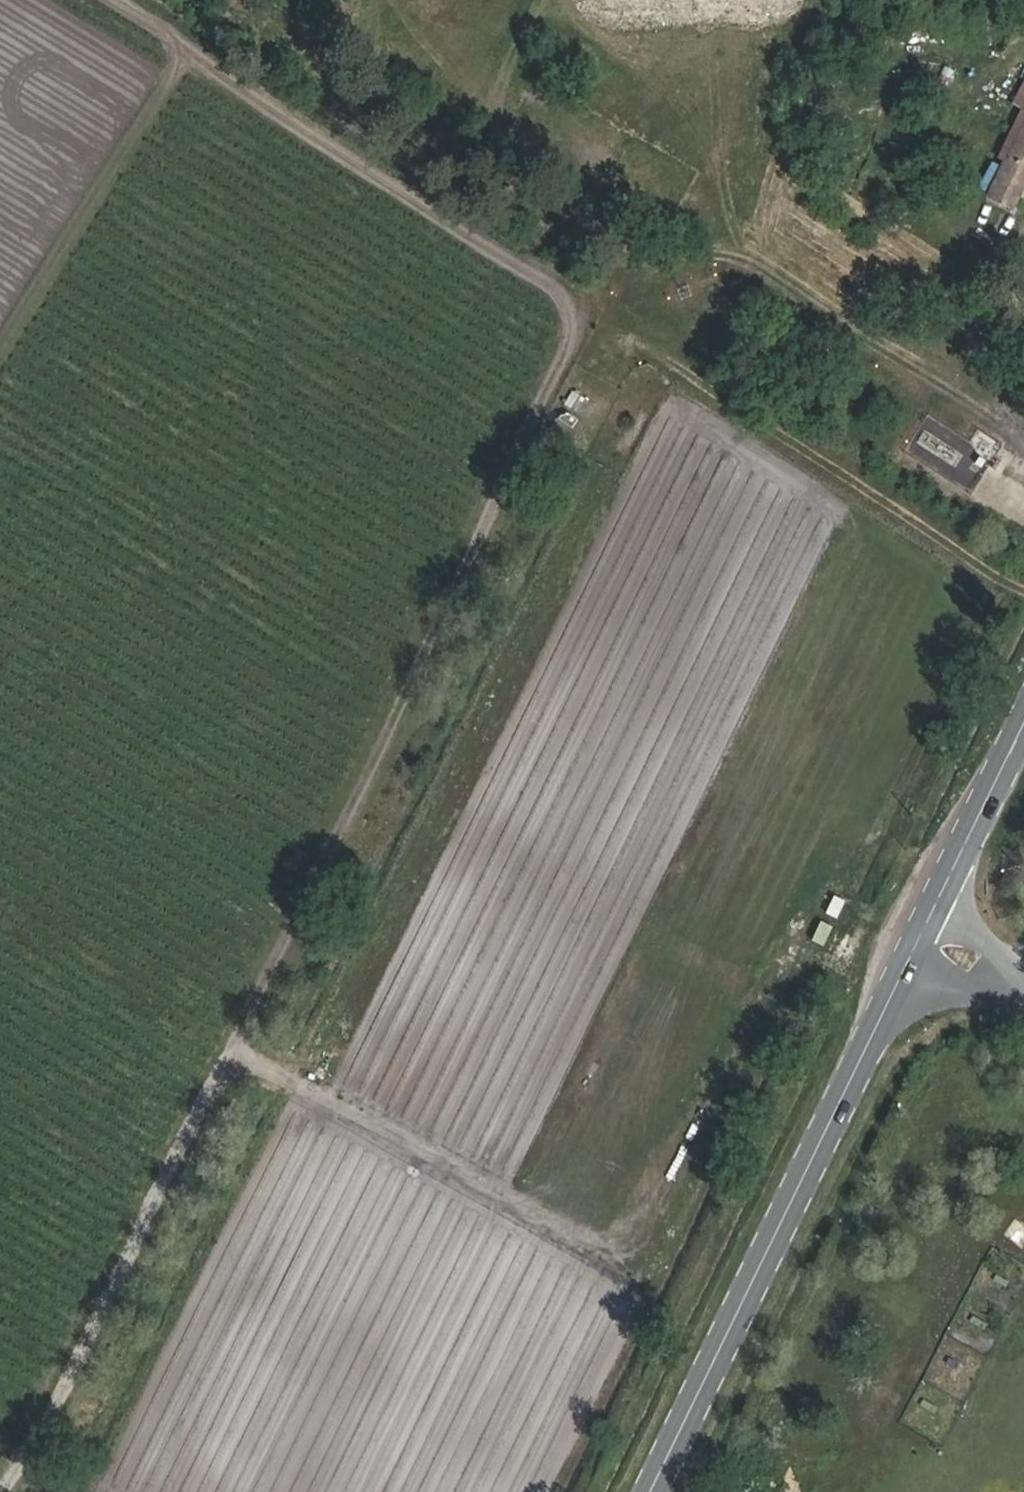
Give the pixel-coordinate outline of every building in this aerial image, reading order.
[(1004,133),(1014,139),(1023,119),(1023,104),(1019,103),(1008,123),(1004,133)] [(1013,210),(1023,187),(1023,119),(1014,139),(986,196),(1013,210)]
